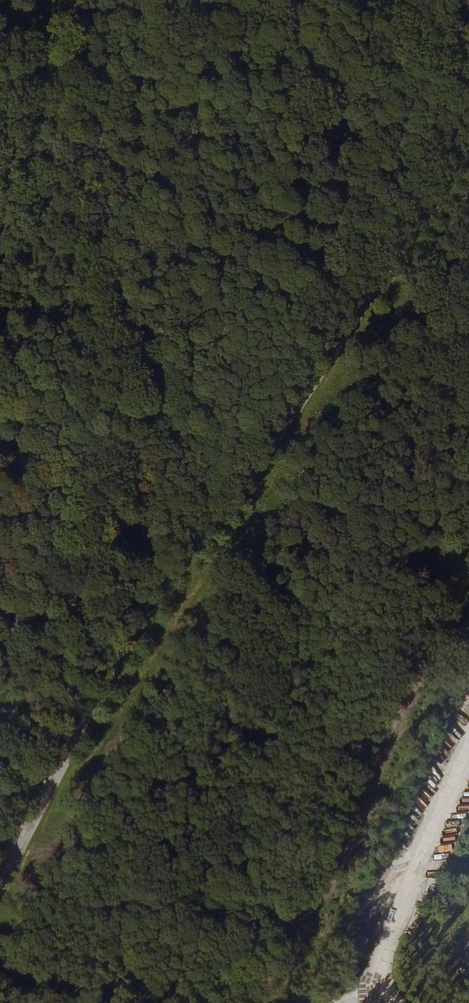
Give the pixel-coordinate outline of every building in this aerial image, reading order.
[(458,721),(465,719),(461,706),(455,708),(458,721)]
